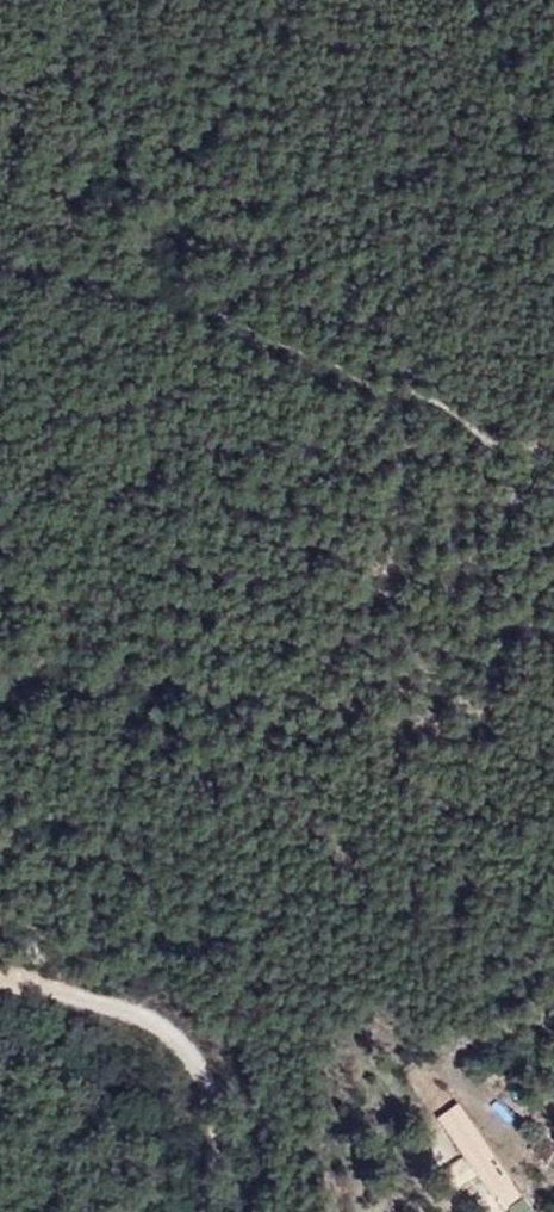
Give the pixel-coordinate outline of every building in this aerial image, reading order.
[(463,1110),(444,1123),(473,1164),(491,1151),(463,1110)]
